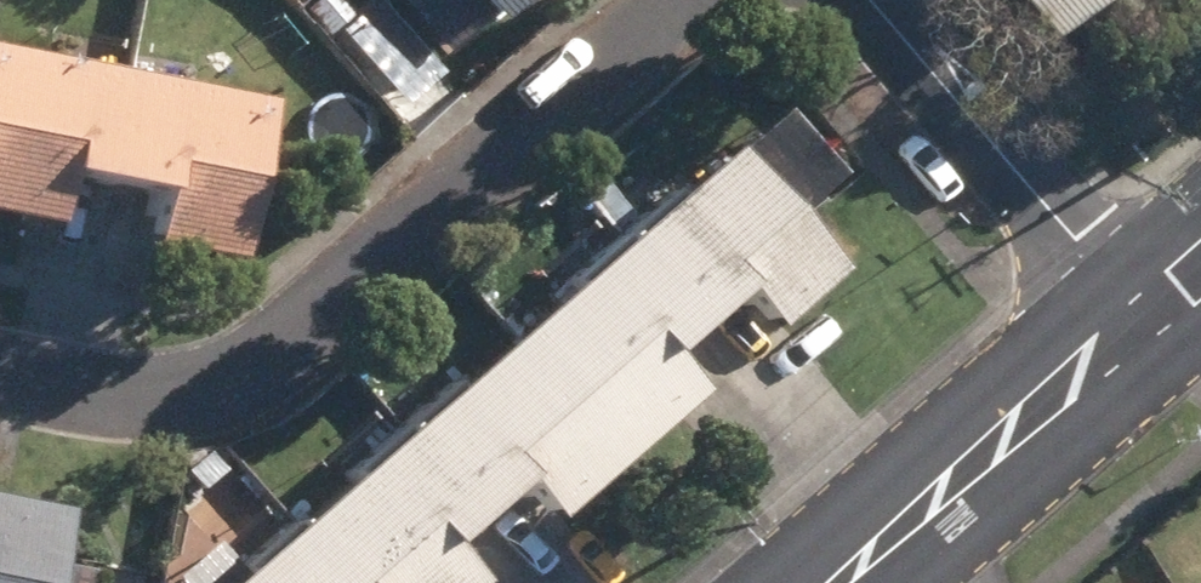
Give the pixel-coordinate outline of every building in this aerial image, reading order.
[(317,41),(342,18),(326,0),(311,0),(294,15),(317,41)] [(461,27),(493,0),(438,0),(461,27)] [(1066,32),(1104,0),(1039,0),(1066,32)] [(0,45),(0,178),(26,51),(0,45)] [(26,51),(0,178),(0,211),(70,223),(81,177),(148,191),(170,80),(26,51)] [(170,80),(148,191),(175,197),(166,243),(255,262),(287,103),(170,80)] [(700,158),(608,237),(679,319),(705,297),(740,337),(806,280),(700,158)] [(679,319),(608,237),(498,332),(604,454),(669,400),(632,358),(679,319)] [(498,332),(390,428),(459,508),(484,486),(521,528),(604,454),(498,332)] [(390,428),(265,533),(309,582),(441,582),(412,550),(459,508),(390,428)] [(18,579),(31,518),(0,512),(0,582),(38,582),(18,579)] [(265,533),(208,582),(309,582),(265,533)]
